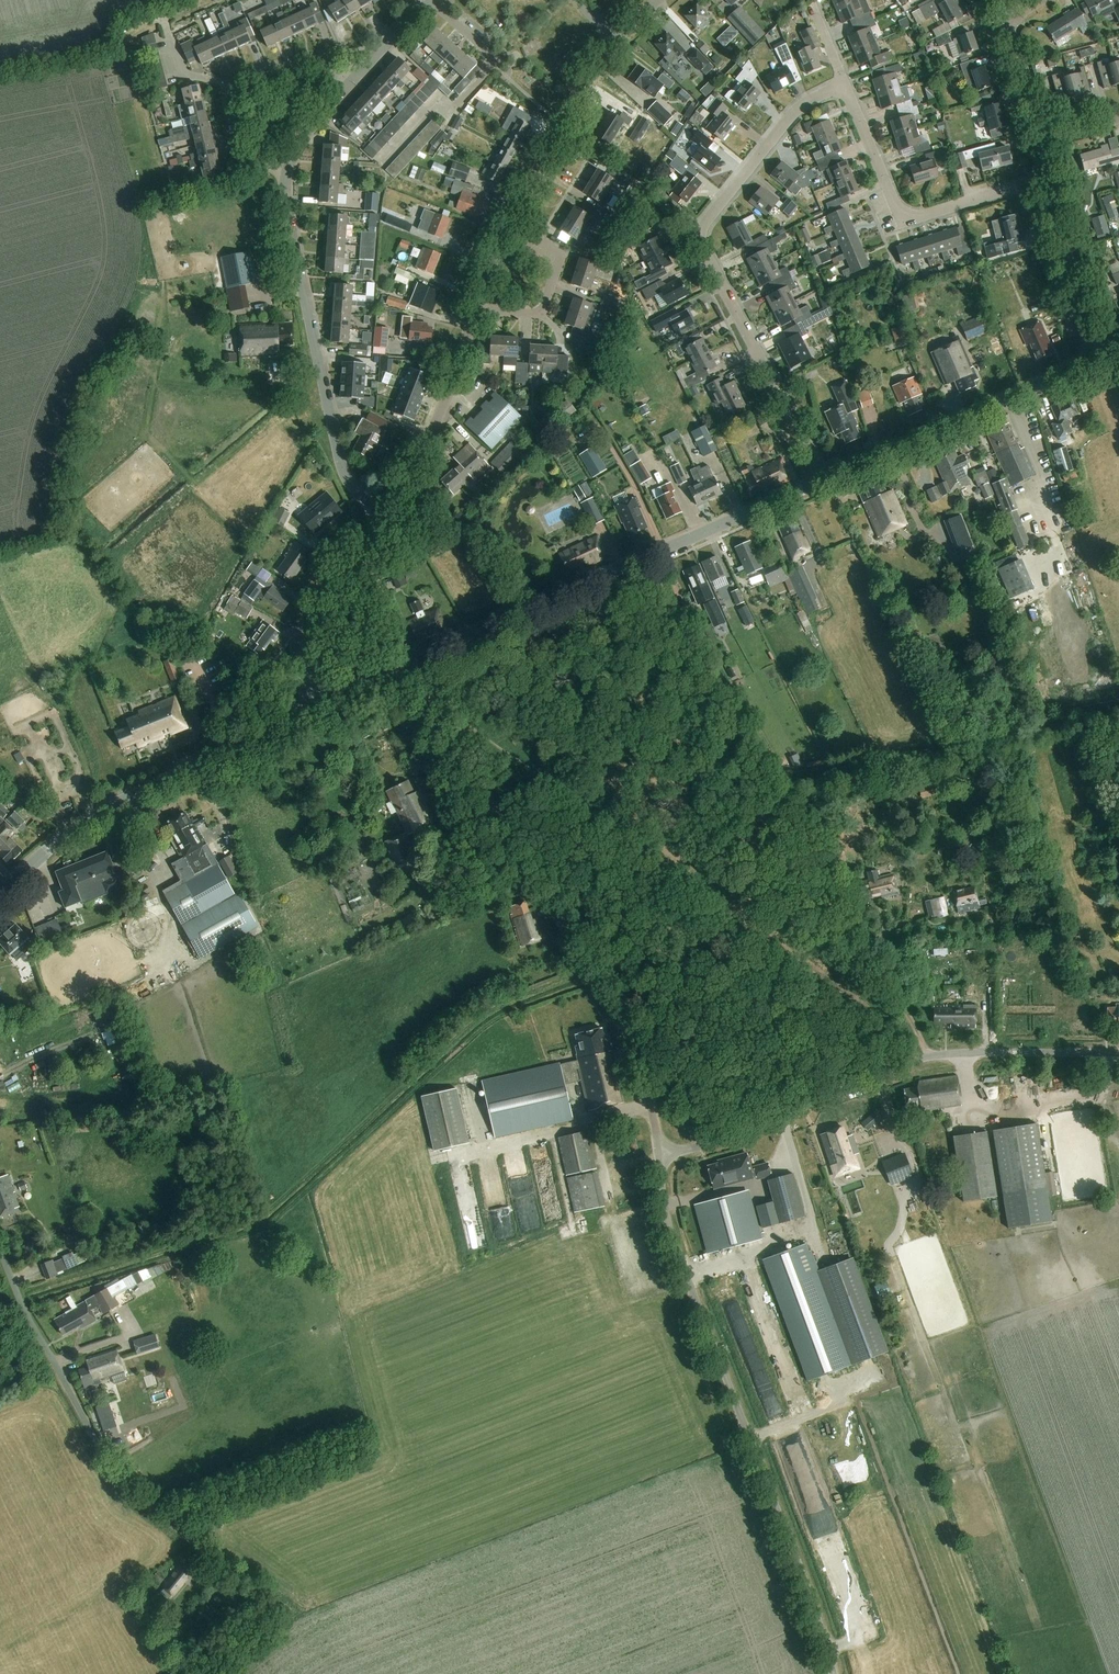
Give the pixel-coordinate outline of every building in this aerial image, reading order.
[(265,6),(267,12),(279,7),(277,1),(276,0),(266,0),(264,1),(266,3),(267,5),(265,6)] [(339,1),(349,16),(360,9),(355,0),(341,0),(339,1)] [(360,9),(372,2),(371,0),(355,0),(360,9)] [(836,11),(859,2),(858,0),(831,0),(836,11)] [(937,6),(934,1),(919,8),(925,20),(942,11),(948,23),(968,13),(962,0),(949,0),(937,6)] [(1085,2),(1086,4),(1081,7),(1085,15),(1090,12),(1092,17),(1100,13),(1102,17),(1114,11),(1118,21),(1118,0),(1088,0),(1085,2)] [(336,24),(349,16),(339,1),(327,8),(336,24)] [(311,8),(298,14),(305,31),(319,24),(314,15),(321,12),(316,2),(309,5),(311,8)] [(865,16),(859,2),(836,11),(842,26),(855,20),(857,26),(875,19),(872,13),(865,16)] [(697,28),(709,16),(698,4),(685,16),(697,28)] [(265,6),(248,14),(251,20),(267,12),(265,6)] [(924,20),(919,10),(912,13),(917,23),(924,20)] [(1054,42),(1078,27),(1082,34),(1090,29),(1080,12),(1072,16),(1069,11),(1063,14),(1064,17),(1046,28),(1054,42)] [(280,23),(274,26),(281,42),(293,37),(286,20),(287,20),(282,12),(276,15),(280,23)] [(222,13),(218,14),(225,28),(217,32),(219,37),(219,38),(226,54),(238,48),(231,32),(222,13)] [(305,31),(298,14),(287,20),(286,20),(293,37),(305,31)] [(743,17),(734,25),(746,38),(755,29),(748,21),(743,17)] [(219,37),(217,32),(211,18),(205,21),(213,40),(207,43),(215,60),(226,54),(219,38),(219,37)] [(231,32),(238,48),(252,41),(250,37),(255,35),(247,18),(237,23),(240,28),(231,32)] [(878,26),(875,19),(857,26),(860,34),(847,40),(853,53),(877,43),(871,29),(878,26)] [(900,22),(903,29),(909,27),(905,19),(900,22)] [(934,30),(937,38),(948,32),(948,31),(950,30),(947,23),(934,30)] [(269,48),(281,42),(274,26),(261,32),(269,48)] [(733,38),(738,33),(732,27),(727,32),(733,38)] [(801,32),(804,37),(808,48),(797,53),(806,74),(821,68),(814,51),(821,48),(812,27),(801,32)] [(435,52),(447,39),(436,29),(424,42),(435,52)] [(952,42),(948,32),(937,38),(935,38),(938,47),(952,42)] [(971,32),(959,36),(959,37),(953,39),(953,42),(948,44),(954,58),(965,54),(977,50),(971,32)] [(655,45),(665,56),(664,58),(670,65),(678,57),(679,58),(684,52),(678,46),(679,45),(667,33),(655,45)] [(723,47),(728,43),(722,36),(717,41),(723,47)] [(197,40),(199,43),(200,47),(195,49),(191,40),(180,45),(189,65),(200,60),(203,66),(204,65),(204,67),(206,67),(211,65),(212,63),(211,61),(215,60),(207,43),(205,37),(197,40)] [(447,39),(435,52),(444,61),(441,64),(442,65),(457,48),(447,39)] [(780,59),(790,54),(784,40),(773,46),(780,59)] [(696,45),(705,55),(710,51),(701,41),(696,45)] [(156,43),(143,47),(144,52),(144,53),(145,53),(158,50),(158,49),(156,43)] [(877,43),(853,53),(859,68),(873,62),(875,67),(891,60),(889,54),(882,56),(877,43)] [(447,64),(453,70),(451,73),(452,74),(467,57),(457,48),(442,65),(444,67),(447,64)] [(710,62),(697,49),(687,58),(700,72),(710,62)] [(1086,50),(1088,57),(1094,55),(1093,49),(1086,50)] [(158,50),(145,53),(146,59),(160,56),(158,50)] [(1034,50),(1032,58),(1039,59),(1041,51),(1034,50)] [(1079,52),(1081,59),(1088,57),(1086,50),(1079,52)] [(410,57),(421,67),(425,62),(414,52),(410,57)] [(922,52),(915,55),(917,61),(925,58),(922,52)] [(717,64),(722,60),(716,54),(711,58),(717,64)] [(966,54),(959,57),(962,63),(968,61),(966,54)] [(791,74),(797,71),(790,55),(780,60),(785,68),(768,77),(775,92),(795,82),(791,74)] [(160,56),(146,59),(146,60),(148,66),(161,62),(160,57),(160,56)] [(471,59),(470,60),(467,57),(452,74),(455,76),(457,73),(464,79),(464,80),(466,78),(477,66),(476,66),(477,64),(477,62),(473,59),(471,59)] [(398,59),(388,70),(404,85),(406,84),(402,81),(411,71),(398,59)] [(1038,61),(1042,74),(1050,72),(1048,68),(1056,65),(1054,59),(1047,61),(1046,59),(1038,61)] [(990,86),(983,67),(975,69),(972,60),(959,64),(967,86),(975,83),(978,91),(990,86)] [(1114,63),(1102,66),(1101,61),(1096,63),(1103,89),(1118,84),(1118,82),(1114,63)] [(161,62),(148,66),(149,72),(161,69),(163,68),(161,62)] [(430,75),(428,77),(418,67),(416,69),(428,80),(435,72),(425,62),(421,67),(430,75)] [(628,79),(642,89),(654,98),(664,86),(652,76),(638,66),(628,79)] [(1079,73),(1068,76),(1074,97),(1091,92),(1083,66),(1078,68),(1079,73)] [(873,82),(877,97),(901,89),(897,75),(902,73),(900,67),(886,71),(888,78),(873,82)] [(161,69),(149,72),(150,74),(150,75),(151,78),(163,75),(164,75),(164,74),(163,69),(163,68),(161,69)] [(429,81),(428,80),(416,69),(413,73),(425,84),(426,85),(429,81)] [(379,80),(391,92),(398,85),(402,88),(404,85),(388,70),(379,80)] [(948,70),(934,76),(937,85),(952,79),(948,70)] [(729,92),(724,97),(731,103),(733,100),(745,109),(754,98),(755,99),(760,93),(750,85),(754,80),(743,71),(736,81),(743,86),(738,93),(734,91),(731,90),(729,92)] [(428,80),(429,81),(437,88),(438,88),(439,88),(443,84),(442,83),(444,80),(435,72),(428,80)] [(1074,97),(1068,76),(1057,79),(1056,74),(1051,76),(1058,102),(1074,97)] [(163,75),(151,78),(151,79),(153,84),(166,81),(164,75),(163,75)] [(454,90),(459,95),(471,82),(466,78),(464,80),(464,79),(454,89),(454,90)] [(713,79),(702,89),(708,96),(719,85),(713,79)] [(382,103),(391,92),(379,80),(369,91),(382,103)] [(166,81),(153,84),(153,85),(154,90),(157,90),(168,87),(166,81)] [(425,84),(424,85),(433,94),(437,88),(429,81),(426,85),(425,84)] [(448,97),(451,94),(452,92),(443,84),(439,88),(448,97)] [(424,85),(419,91),(428,99),(433,94),(424,85)] [(200,86),(182,90),(185,104),(203,100),(200,86)] [(683,89),(679,94),(689,101),(693,96),(683,89)] [(906,103),(901,89),(877,97),(882,111),(896,107),(898,113),(914,108),(911,101),(906,103)] [(372,113),(382,103),(369,91),(359,101),(372,113)] [(415,95),(414,96),(423,104),(428,99),(419,91),(415,95)] [(975,96),(977,103),(986,100),(984,93),(975,96)] [(414,96),(409,101),(418,109),(423,104),(414,96)] [(708,110),(716,100),(714,99),(710,96),(702,105),(708,110)] [(185,104),(178,106),(182,120),(207,114),(203,100),(185,104)] [(500,107),(512,110),(514,104),(502,100),(500,107)] [(364,122),(372,113),(359,101),(350,111),(363,123),(366,127),(367,126),(364,122)] [(406,104),(405,105),(414,114),(418,109),(409,101),(406,104)] [(722,141),(736,123),(724,113),(727,109),(716,101),(708,111),(717,117),(707,129),(722,141)] [(971,113),(975,112),(984,109),(986,116),(977,119),(979,127),(988,124),(990,131),(1007,126),(1000,103),(984,107),(984,108),(983,109),(980,102),(969,106),(971,113)] [(670,118),(654,103),(646,111),(662,126),(670,118)] [(405,105),(400,111),(409,119),(414,114),(405,105)] [(917,107),(914,108),(898,113),(900,121),(891,124),(896,138),(917,131),(914,118),(920,116),(917,107)] [(363,123),(350,111),(340,122),(353,134),(359,128),(362,131),(366,127),(363,123)] [(400,111),(395,116),(405,124),(409,119),(400,111)] [(610,112),(595,135),(609,144),(623,122),(629,126),(633,120),(622,113),(619,118),(610,112)] [(380,120),(384,124),(391,117),(387,113),(380,120)] [(184,127),(170,130),(172,137),(177,136),(186,134),(192,132),(210,127),(207,114),(182,120),(184,127)] [(395,116),(391,121),(400,129),(405,124),(395,116)] [(456,117),(454,122),(460,126),(462,120),(456,117)] [(643,117),(634,131),(642,136),(651,123),(643,117)] [(515,127),(510,135),(522,141),(530,127),(514,118),(510,124),(515,127)] [(427,126),(435,134),(440,129),(442,129),(432,120),(427,126)] [(812,130),(818,144),(835,137),(828,122),(819,126),(817,120),(803,125),(806,133),(812,130)] [(391,121),(386,126),(396,134),(400,129),(391,121)] [(454,122),(451,127),(457,131),(460,126),(454,122)] [(386,126),(382,131),(391,139),(396,134),(386,126)] [(427,126),(422,131),(431,140),(435,134),(427,126)] [(192,132),(186,134),(186,135),(188,140),(194,138),(196,146),(214,141),(210,127),(192,132)] [(427,157),(422,167),(426,168),(436,148),(445,138),(447,135),(442,130),(430,144),(432,146),(427,157)] [(382,131),(377,136),(386,144),(391,139),(382,131)] [(422,131),(418,136),(426,144),(431,140),(422,131)] [(801,142),(797,131),(792,133),(798,149),(806,146),(804,141),(801,142)] [(917,131),(896,138),(900,152),(914,148),(916,155),(931,151),(928,143),(922,145),(917,131)] [(695,141),(687,152),(694,157),(693,158),(710,171),(720,159),(715,154),(708,149),(713,142),(700,132),(696,136),(693,140),(695,141)] [(502,149),(513,156),(522,141),(510,135),(502,149)] [(172,137),(159,140),(160,147),(170,144),(178,142),(177,136),(172,137)] [(377,136),(373,141),(382,149),(386,144),(377,136)] [(418,136),(413,141),(421,150),(426,144),(418,136)] [(818,144),(821,151),(813,154),(819,168),(844,158),(835,137),(818,144)] [(198,154),(191,155),(192,161),(199,160),(217,155),(214,141),(196,146),(197,149),(198,154)] [(373,141),(368,146),(377,154),(382,149),(373,141)] [(413,141),(408,146),(417,154),(421,150),(413,141)] [(1118,164),(1118,152),(1118,148),(1108,151),(1106,144),(1100,146),(1101,149),(1080,155),(1084,171),(1112,163),(1113,166),(1118,164)] [(323,161),(341,162),(342,147),(324,146),(323,161)] [(373,159),(377,154),(368,146),(364,151),(373,159)] [(408,146),(403,151),(412,159),(417,154),(408,146)] [(1009,154),(1007,147),(988,152),(986,146),(973,149),(975,157),(979,156),(982,171),(1012,163),(1011,160),(1012,159),(1011,155),(1009,154)] [(494,164),(505,170),(513,156),(502,149),(494,164)] [(403,151),(399,156),(408,164),(412,159),(403,151)] [(934,165),(942,163),(939,151),(925,156),(927,163),(910,168),(915,186),(938,179),(934,165)] [(952,157),(956,170),(968,167),(963,152),(952,156),(952,157)] [(192,161),(189,162),(191,169),(201,166),(203,173),(200,174),(202,182),(205,181),(215,178),(213,171),(221,169),(217,155),(199,160),(192,161)] [(670,164),(677,169),(685,176),(673,191),(686,202),(701,184),(694,178),(698,172),(677,155),(670,164)] [(399,156),(394,161),(403,169),(408,164),(399,156)] [(819,168),(820,172),(826,170),(832,184),(835,183),(835,186),(853,178),(844,158),(819,168)] [(341,162),(323,161),(322,175),(340,176),(341,162)] [(394,161),(390,166),(398,175),(403,169),(394,161)] [(446,168),(434,162),(431,169),(443,174),(446,168)] [(771,176),(772,176),(788,189),(794,182),(802,188),(812,184),(805,168),(795,173),(783,162),(771,176)] [(453,163),(449,176),(465,181),(469,169),(453,163)] [(647,163),(642,171),(650,177),(655,168),(647,163)] [(505,170),(494,164),(489,171),(484,168),(480,175),(496,184),(505,170)] [(395,179),(398,175),(390,166),(386,170),(395,179)] [(426,171),(418,168),(414,178),(422,181),(426,171)] [(598,170),(591,181),(607,191),(614,180),(621,185),(620,186),(627,190),(631,184),(624,180),(611,171),(608,176),(598,170)] [(339,184),(340,176),(322,175),(321,190),(344,191),(344,184),(339,184)] [(859,192),(853,178),(835,186),(841,199),(826,205),(828,212),(849,203),(847,197),(859,192)] [(443,185),(451,188),(453,182),(446,179),(443,185)] [(450,192),(461,196),(457,209),(464,212),(484,218),(489,204),(476,200),(477,197),(470,194),(463,192),(466,183),(455,179),(450,192)] [(591,181),(583,193),(597,201),(596,204),(603,209),(606,203),(608,203),(612,197),(612,194),(607,191),(591,181)] [(344,191),(321,190),(320,203),(338,204),(339,194),(343,195),(344,191)] [(762,191),(750,203),(767,218),(775,209),(788,220),(797,209),(788,202),(784,207),(772,196),(770,198),(762,191)] [(366,193),(364,210),(378,211),(379,194),(366,193)] [(568,212),(564,219),(584,231),(585,229),(589,232),(597,219),(593,217),(592,218),(575,208),(571,214),(568,212)] [(422,221),(418,230),(441,239),(449,220),(434,214),(424,210),(420,219),(422,220),(422,221)] [(444,210),(441,216),(448,218),(450,212),(444,210)] [(609,210),(605,216),(618,224),(622,219),(609,210)] [(834,233),(852,225),(845,211),(828,219),(831,226),(824,229),(826,234),(834,231),(834,233)] [(368,232),(375,233),(377,214),(370,214),(368,232)] [(330,215),(329,232),(352,233),(353,226),(346,225),(347,217),(330,215)] [(388,215),(384,222),(409,232),(412,224),(388,215)] [(1017,244),(1024,242),(1017,215),(998,219),(999,220),(991,222),(996,241),(984,244),(988,259),(1019,251),(1017,244)] [(1098,238),(1109,234),(1104,215),(1093,218),(1098,238)] [(605,216),(601,222),(614,230),(618,224),(605,216)] [(584,231),(564,219),(562,221),(565,223),(561,231),(572,238),(568,243),(581,251),(588,241),(580,237),(584,231)] [(742,221),(727,228),(738,250),(745,246),(748,252),(754,249),(768,241),(765,235),(752,241),(742,221)] [(830,243),(831,246),(832,248),(840,244),(841,247),(858,239),(852,225),(834,233),(838,240),(830,243)] [(783,226),(775,231),(781,235),(786,232),(783,226)] [(797,232),(802,245),(811,241),(806,228),(797,232)] [(956,249),(959,256),(971,253),(967,241),(960,243),(956,229),(941,234),(947,252),(956,249)] [(327,246),(345,247),(346,236),(352,236),(352,233),(329,232),(327,246)] [(361,246),(366,247),(374,247),(375,233),(368,232),(363,232),(361,246)] [(757,255),(746,261),(753,273),(774,263),(769,254),(777,251),(775,247),(783,240),(784,240),(788,238),(786,233),(774,239),(768,242),(768,241),(754,249),(755,250),(757,255)] [(942,254),(944,261),(949,259),(947,252),(941,234),(926,239),(932,257),(942,254)] [(647,235),(630,244),(633,249),(637,247),(644,260),(664,249),(658,237),(650,241),(647,235)] [(408,249),(410,243),(402,239),(399,246),(408,249)] [(864,252),(858,239),(841,247),(844,254),(832,259),(834,264),(846,259),(847,260),(864,252)] [(930,268),(931,267),(932,271),(936,269),(932,257),(926,239),(912,244),(918,262),(927,258),(930,268)] [(913,263),(915,270),(920,268),(917,262),(918,262),(912,244),(897,248),(903,266),(913,263)] [(344,254),(345,247),(327,246),(326,259),(349,261),(349,254),(344,254)] [(418,261),(415,268),(432,275),(440,255),(426,250),(423,248),(418,261)] [(644,276),(635,281),(638,288),(638,289),(667,273),(664,268),(672,264),(664,249),(644,260),(650,272),(651,273),(645,277),(644,276)] [(251,252),(221,258),(221,260),(225,281),(227,289),(245,285),(257,283),(255,272),(252,257),(251,252)] [(843,271),(844,274),(845,276),(852,273),(853,274),(871,266),(864,252),(847,260),(850,268),(843,271)] [(822,264),(818,254),(809,258),(814,268),(822,264)] [(349,261),(326,259),(325,272),(343,273),(343,265),(349,265),(349,261)] [(578,261),(574,274),(593,281),(596,271),(605,274),(608,263),(593,259),(592,265),(578,261)] [(356,274),(356,279),(370,281),(371,278),(364,277),(364,268),(373,269),(373,261),(360,260),(359,275),(356,274)] [(1110,269),(1116,284),(1118,283),(1118,264),(1117,260),(1108,264),(1110,269)] [(406,271),(409,265),(400,261),(397,267),(406,271)] [(774,263),(753,273),(754,276),(760,288),(771,282),(774,287),(776,287),(792,279),(798,276),(795,270),(789,273),(786,269),(779,273),(775,265),(774,263)] [(631,273),(625,277),(628,283),(634,280),(631,273)] [(593,281),(574,274),(570,286),(589,292),(593,281)] [(662,280),(642,290),(646,297),(660,290),(668,305),(688,294),(680,279),(665,287),(662,280)] [(779,293),(766,299),(773,312),(796,301),(791,293),(797,289),(792,279),(776,287),(779,293)] [(353,287),(336,285),(334,285),(332,287),(332,292),(333,293),(335,293),(334,301),(366,303),(366,296),(352,295),(353,287)] [(413,299),(416,300),(413,307),(431,314),(439,294),(419,285),(413,299)] [(906,310),(919,309),(918,291),(904,292),(906,310)] [(408,302),(384,295),(381,303),(405,311),(408,302)] [(602,304),(616,308),(619,301),(604,296),(602,304)] [(574,298),(570,310),(588,316),(589,315),(593,316),(597,304),(592,302),(591,304),(574,298)] [(333,315),(351,316),(351,306),(365,307),(366,303),(334,301),(333,315)] [(796,301),(773,312),(780,327),(794,320),(797,325),(803,322),(812,317),(807,306),(800,310),(796,301)] [(824,302),(821,303),(823,309),(830,307),(828,301),(824,302)] [(616,308),(602,304),(600,308),(614,313),(616,308)] [(570,310),(565,324),(574,326),(572,331),(575,335),(577,335),(575,342),(588,346),(592,332),(588,331),(593,316),(589,315),(588,316),(570,310)] [(651,321),(652,324),(656,331),(671,324),(676,333),(693,324),(686,310),(674,317),(671,311),(651,321)] [(822,312),(812,317),(813,319),(815,322),(825,317),(824,315),(822,312)] [(333,315),(332,329),(350,330),(351,316),(333,315)] [(986,334),(979,316),(960,324),(968,341),(986,334)] [(403,317),(400,338),(409,339),(409,340),(430,343),(432,328),(427,327),(428,324),(412,322),(413,318),(403,317)] [(272,323),(272,326),(266,327),(265,323),(239,324),(240,357),(280,355),(280,347),(293,346),(292,322),(272,323)] [(787,340),(779,344),(791,368),(811,358),(800,337),(808,333),(805,327),(803,322),(797,325),(783,332),(787,340)] [(1037,360),(1054,352),(1040,322),(1020,331),(1027,346),(1030,344),(1037,360)] [(905,325),(891,330),(896,343),(909,339),(905,325)] [(375,327),(373,347),(387,348),(389,328),(375,327)] [(349,343),(350,330),(332,329),(331,342),(349,343)] [(614,333),(610,342),(615,344),(620,335),(614,333)] [(1060,340),(1058,334),(1051,337),(1054,343),(1060,340)] [(688,351),(695,364),(711,356),(702,338),(693,343),(690,337),(675,345),(680,355),(688,351)] [(486,351),(485,366),(491,366),(492,359),(504,359),(505,340),(493,339),(492,351),(486,351)] [(504,359),(504,368),(517,368),(516,383),(522,384),(522,363),(517,363),(517,360),(518,360),(519,340),(505,340),(504,359)] [(974,384),(979,382),(974,372),(961,343),(932,355),(947,388),(956,384),(961,396),(976,389),(974,384)] [(367,346),(350,344),(349,355),(367,356),(367,346)] [(522,363),(522,384),(529,384),(529,372),(543,373),(544,365),(544,345),(532,344),(531,364),(522,363)] [(544,365),(543,373),(556,373),(556,375),(563,375),(568,375),(569,356),(564,356),(557,355),(557,346),(544,345),(544,365)] [(237,354),(225,354),(225,363),(237,362),(237,354)] [(691,374),(691,375),(681,381),(686,390),(711,377),(708,371),(717,366),(711,356),(695,364),(698,370),(691,374)] [(384,359),(383,372),(391,372),(392,360),(384,359)] [(343,362),(342,375),(364,376),(365,364),(343,362)] [(979,371),(986,368),(983,362),(977,365),(979,371)] [(480,367),(476,373),(486,379),(490,373),(480,367)] [(405,380),(427,388),(431,377),(410,368),(405,380)] [(342,375),(341,386),(363,387),(364,376),(342,375)] [(745,405),(733,382),(726,385),(722,378),(707,386),(717,405),(722,402),(728,414),(745,405)] [(921,409),(925,407),(922,400),(925,399),(916,379),(893,388),(901,406),(905,404),(911,418),(923,413),(921,409)] [(427,388),(405,380),(401,391),(422,399),(427,388)] [(840,406),(824,413),(834,434),(840,431),(846,443),(861,437),(856,426),(858,426),(852,412),(858,409),(851,395),(853,394),(847,380),(831,387),(840,406)] [(341,386),(341,398),(363,399),(363,397),(363,387),(341,386)] [(699,394),(695,386),(688,390),(692,397),(699,394)] [(868,390),(858,393),(863,408),(874,405),(868,390)] [(422,399),(401,391),(397,402),(418,410),(422,399)] [(492,452),(523,420),(496,394),(492,398),(496,401),(491,406),(488,403),(482,409),(485,412),(473,424),(470,421),(465,426),(492,452)] [(363,399),(362,405),(374,406),(374,397),(363,397),(363,399)] [(1074,437),(1072,433),(1065,419),(1077,414),(1070,400),(1064,403),(1063,402),(1051,407),(1058,422),(1051,425),(1058,440),(1063,437),(1065,441),(1074,437)] [(539,406),(545,411),(549,406),(543,401),(539,406)] [(568,401),(556,410),(564,421),(576,411),(568,401)] [(418,410),(397,402),(393,413),(414,421),(418,410)] [(646,405),(639,409),(642,417),(650,413),(646,405)] [(760,408),(752,412),(760,426),(768,422),(760,408)] [(366,420),(364,419),(356,434),(361,437),(354,452),(371,461),(387,433),(384,432),(390,422),(371,411),(366,420)] [(541,411),(534,418),(541,424),(548,417),(541,411)] [(551,419),(539,432),(550,442),(561,429),(551,419)] [(704,426),(691,432),(704,457),(716,451),(704,426)] [(1008,426),(987,436),(1010,484),(1008,485),(1006,480),(993,486),(1019,546),(1030,542),(1017,512),(1019,511),(1008,487),(1035,475),(1024,450),(1020,452),(1008,426)] [(776,447),(771,436),(760,441),(764,452),(776,447)] [(513,440),(491,463),(500,472),(497,475),(503,481),(528,455),(513,440)] [(484,463),(480,460),(474,454),(475,453),(469,446),(453,460),(459,467),(441,484),(453,498),(472,481),(475,483),(490,469),(484,463)] [(579,455),(592,478),(606,469),(593,447),(579,455)] [(1066,447),(1053,451),(1060,475),(1063,474),(1065,481),(1076,478),(1066,447)] [(970,486),(963,472),(970,469),(964,455),(957,458),(953,450),(942,455),(948,471),(950,470),(959,491),(970,486)] [(948,471),(942,455),(933,459),(943,482),(944,484),(938,487),(943,497),(949,495),(959,491),(950,470),(948,471)] [(651,478),(640,460),(629,467),(640,485),(651,478)] [(747,483),(753,496),(763,491),(765,494),(770,491),(768,487),(775,483),(778,488),(793,481),(783,461),(756,474),(754,469),(750,467),(741,471),(744,477),(750,474),(754,475),(756,479),(747,483)] [(687,481),(679,463),(670,468),(679,485),(687,481)] [(994,495),(982,465),(971,469),(978,487),(979,486),(983,494),(981,495),(982,500),(994,495)] [(699,467),(695,469),(702,484),(710,500),(722,494),(715,478),(714,478),(708,466),(700,469),(699,467)] [(995,468),(987,472),(992,484),(1000,480),(995,468)] [(695,469),(690,472),(693,480),(696,486),(690,489),(698,506),(710,500),(702,484),(695,469)] [(571,486),(580,501),(592,494),(583,479),(571,486)] [(942,498),(934,481),(927,484),(930,489),(926,491),(932,503),(942,498)] [(879,537),(908,525),(893,491),(885,494),(879,482),(858,491),(879,537)] [(664,496),(657,499),(667,520),(681,513),(677,504),(679,503),(676,497),(674,498),(671,492),(674,491),(670,483),(660,488),(664,496)] [(344,513),(329,495),(301,517),(316,535),(344,513)] [(605,520),(593,497),(580,504),(592,526),(605,520)] [(631,537),(647,530),(638,510),(642,509),(638,498),(616,508),(624,524),(625,524),(631,537)] [(270,520),(283,527),(291,514),(278,507),(270,520)] [(951,530),(958,553),(974,548),(965,514),(945,520),(947,527),(941,528),(942,533),(951,530)] [(271,535),(277,526),(270,522),(259,537),(262,539),(267,533),(271,535)] [(789,559),(811,549),(806,537),(803,538),(795,522),(779,529),(785,541),(782,542),(789,559)] [(588,569),(610,560),(600,538),(561,556),(569,573),(586,565),(588,569)] [(430,546),(427,542),(417,549),(420,553),(430,546)] [(747,576),(762,569),(750,542),(736,549),(747,576)] [(293,582),(308,561),(303,557),(307,551),(296,543),(285,558),(287,560),(278,571),(293,582)] [(940,557),(933,559),(937,568),(943,566),(940,557)] [(995,561),(999,574),(1010,570),(1006,557),(995,561)] [(267,582),(273,573),(254,559),(248,568),(267,582)] [(711,583),(723,578),(716,560),(703,565),(711,583)] [(790,596),(795,594),(786,574),(781,562),(762,570),(770,588),(784,582),(790,596)] [(786,574),(795,594),(797,593),(806,614),(819,608),(815,599),(817,598),(802,565),(787,572),(788,573),(786,574)] [(698,566),(684,572),(698,605),(713,598),(698,566)] [(391,575),(397,588),(408,584),(402,570),(391,575)] [(259,578),(247,596),(259,605),(264,598),(285,613),(292,603),(286,598),(287,596),(269,584),(268,585),(259,578)] [(739,589),(731,592),(737,606),(744,602),(739,589)] [(253,608),(232,596),(227,604),(237,610),(236,612),(247,619),(253,608)] [(409,622),(416,639),(435,632),(436,635),(448,631),(439,610),(426,615),(419,600),(410,604),(415,615),(416,614),(418,619),(409,622)] [(716,600),(705,605),(714,627),(726,622),(716,600)] [(746,606),(738,610),(746,627),(754,622),(746,606)] [(803,610),(797,613),(804,628),(806,633),(813,630),(811,627),(803,610)] [(264,660),(276,643),(281,634),(266,623),(248,647),(264,660)] [(164,662),(172,682),(179,679),(171,659),(164,662)] [(140,749),(188,730),(176,699),(140,713),(142,717),(128,722),(131,729),(116,735),(123,752),(138,745),(140,749)] [(797,754),(789,758),(795,769),(803,765),(797,754)] [(408,836),(437,823),(422,790),(415,794),(409,781),(388,792),(407,835),(385,843),(394,867),(416,859),(413,852),(410,853),(407,845),(410,844),(408,836)] [(918,786),(921,799),(938,795),(935,781),(918,786)] [(0,805),(0,815),(5,819),(10,812),(0,805)] [(25,822),(15,812),(7,820),(17,830),(25,822)] [(239,893),(235,895),(219,865),(218,866),(206,846),(196,826),(205,821),(203,817),(194,822),(192,819),(189,821),(185,813),(166,823),(173,835),(170,836),(182,858),(172,863),(182,881),(163,892),(201,959),(258,927),(239,893)] [(0,819),(0,852),(12,864),(25,852),(11,837),(17,832),(7,822),(5,824),(0,819)] [(65,908),(81,901),(82,904),(108,894),(107,892),(121,886),(116,873),(108,852),(74,865),(72,859),(65,862),(67,868),(58,871),(64,890),(59,892),(65,908)] [(220,862),(229,878),(238,873),(230,857),(220,862)] [(882,901),(898,897),(893,878),(879,881),(877,873),(867,876),(869,883),(859,886),(863,902),(881,897),(882,901)] [(958,914),(979,909),(980,908),(980,906),(986,904),(985,899),(978,901),(974,887),(952,892),(958,914)] [(924,903),(930,921),(949,916),(943,897),(924,903)] [(527,902),(509,908),(521,946),(544,938),(536,918),(533,920),(527,902)] [(31,944),(27,939),(29,937),(17,923),(0,939),(0,943),(10,954),(11,953),(16,958),(31,944)] [(979,994),(978,972),(969,972),(970,994),(979,994)] [(951,1025),(951,1028),(975,1027),(975,1004),(934,1004),(935,1024),(951,1023),(951,1025)] [(1118,1029),(1118,1006),(1116,1006),(1116,1010),(1107,1010),(1108,1025),(1117,1025),(1118,1029)] [(521,1014),(514,1016),(514,1018),(517,1025),(524,1022),(521,1014)] [(589,1112),(623,1104),(611,1052),(608,1053),(603,1030),(576,1036),(579,1046),(576,1047),(578,1056),(576,1056),(578,1061),(559,1065),(559,1064),(482,1082),(495,1138),(572,1119),(564,1086),(580,1082),(577,1070),(579,1070),(589,1112)] [(921,1112),(961,1106),(957,1075),(920,1080),(918,1089),(905,1091),(908,1110),(921,1108),(921,1112)] [(1028,1094),(1027,1077),(1018,1078),(1019,1094),(1028,1094)] [(421,1096),(434,1150),(469,1142),(457,1087),(421,1096)] [(870,1115),(862,1122),(868,1130),(874,1125),(875,1127),(884,1119),(879,1114),(874,1118),(870,1115)] [(1037,1124),(992,1131),(1007,1227),(1052,1220),(1037,1124)] [(848,1134),(846,1135),(842,1125),(821,1132),(836,1176),(860,1167),(848,1134)] [(568,1177),(597,1170),(588,1131),(559,1138),(568,1177)] [(997,1197),(987,1131),(953,1137),(963,1202),(997,1197)] [(719,1163),(708,1166),(714,1188),(754,1178),(747,1153),(718,1161),(719,1163)] [(904,1153),(881,1161),(891,1186),(913,1177),(904,1153)] [(768,1163),(754,1167),(757,1179),(771,1175),(768,1163)] [(793,1172),(768,1179),(772,1192),(780,1221),(805,1214),(793,1172)] [(20,1210),(8,1175),(0,1177),(0,1217),(20,1210)] [(860,1198),(856,1199),(854,1191),(849,1192),(854,1214),(864,1212),(860,1198)] [(746,1192),(696,1206),(709,1254),(758,1240),(746,1192)] [(806,1243),(762,1260),(807,1381),(888,1351),(853,1257),(816,1271),(806,1243)] [(63,1257),(68,1269),(85,1262),(81,1252),(75,1255),(74,1252),(63,1257)] [(53,1259),(41,1264),(47,1279),(64,1272),(60,1261),(55,1263),(53,1259)] [(147,1269),(139,1272),(143,1281),(151,1277),(147,1269)] [(72,1310),(55,1319),(63,1333),(80,1324),(82,1326),(96,1319),(90,1308),(98,1304),(102,1312),(117,1303),(114,1297),(143,1281),(138,1272),(86,1300),(86,1301),(77,1305),(71,1295),(66,1299),(72,1310)] [(754,1294),(767,1289),(763,1280),(751,1284),(754,1294)] [(160,1349),(155,1334),(133,1341),(138,1355),(160,1349)] [(787,1349),(782,1337),(767,1342),(772,1355),(787,1349)] [(99,1377),(123,1370),(115,1347),(85,1357),(88,1366),(78,1369),(84,1387),(101,1381),(99,1377)] [(109,1403),(96,1407),(100,1420),(113,1416),(109,1403)] [(163,1587),(164,1587),(160,1592),(170,1600),(188,1578),(187,1577),(192,1571),(185,1565),(183,1566),(181,1565),(163,1587)] [(165,1577),(158,1572),(154,1576),(161,1582),(165,1577)] [(222,1601),(236,1591),(229,1582),(215,1593),(222,1601)] [(239,1604),(233,1608),(238,1614),(254,1603),(249,1595),(238,1602),(239,1604)]
